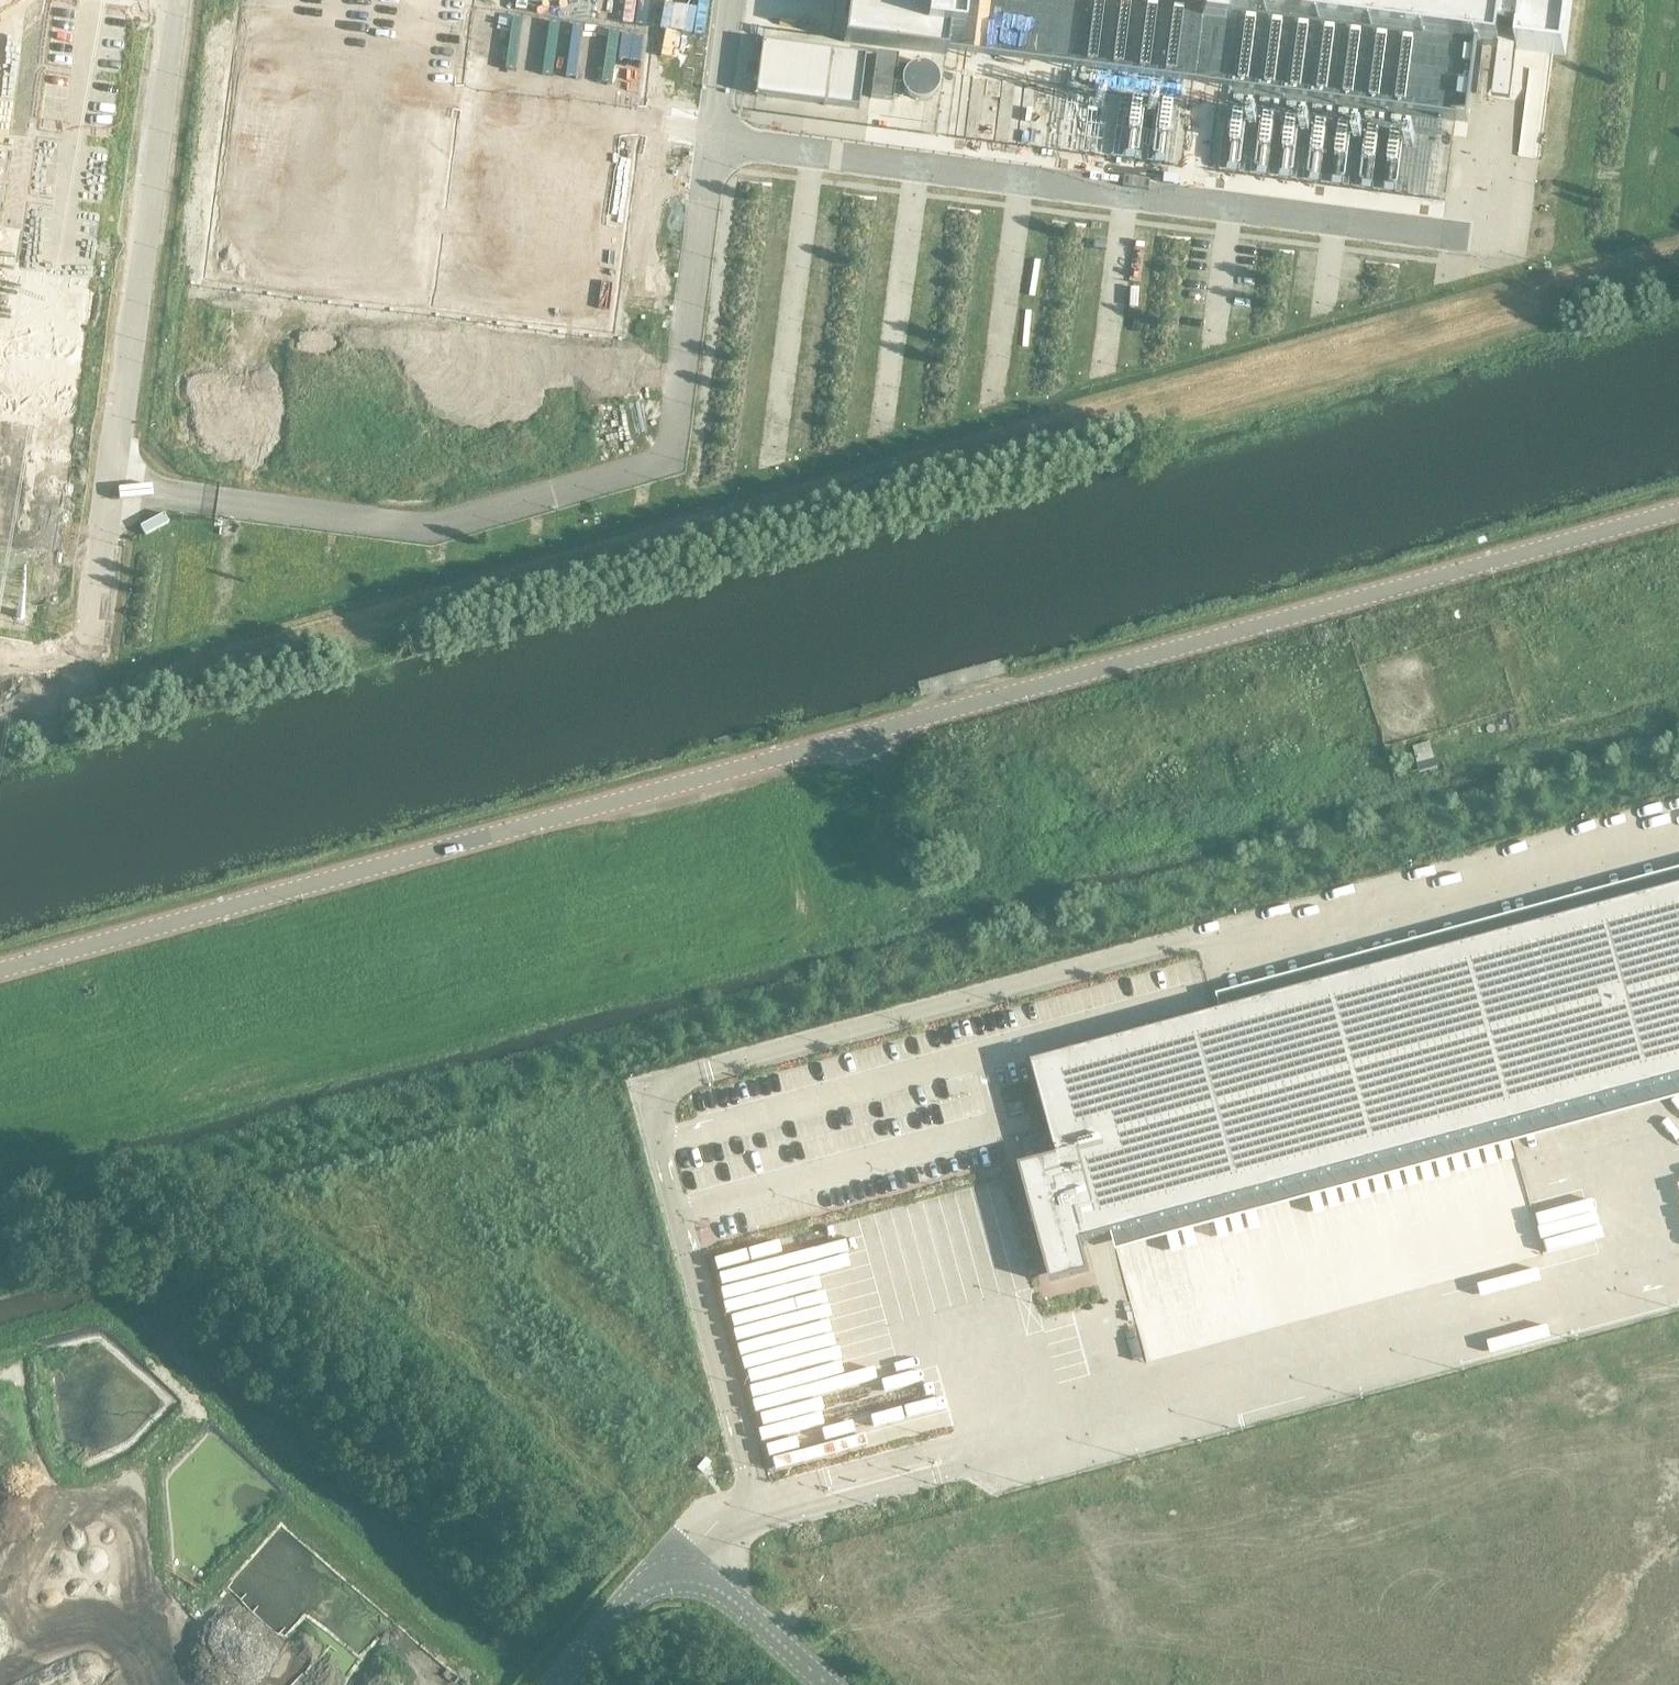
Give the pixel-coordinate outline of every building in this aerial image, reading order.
[(26,0),(0,0),(0,105),(26,0)] [(844,42),(946,55),(947,48),(949,33),(962,34),(966,0),(849,0),(844,42)] [(947,48),(1441,104),(1449,41),(1132,0),(966,0),(962,34),(949,33),(947,48)] [(1449,41),(1441,104),(1470,108),(1478,44),(1500,47),(1501,34),(1519,37),(1517,50),(1566,56),(1573,0),(1132,0),(1449,41)] [(762,42),(755,95),(858,108),(865,55),(762,42)] [(892,100),(898,55),(876,52),(870,98),(892,100)] [(1026,1166),(1049,1250),(1056,1275),(1089,1266),(1082,1242),(1678,1080),(1678,888),(1032,1064),(1057,1156),(1057,1157),(1055,1157),(1056,1163),(1031,1170),(1029,1165),(1026,1166)] [(861,1446),(922,1427),(919,1417),(858,1436),(861,1446)]
